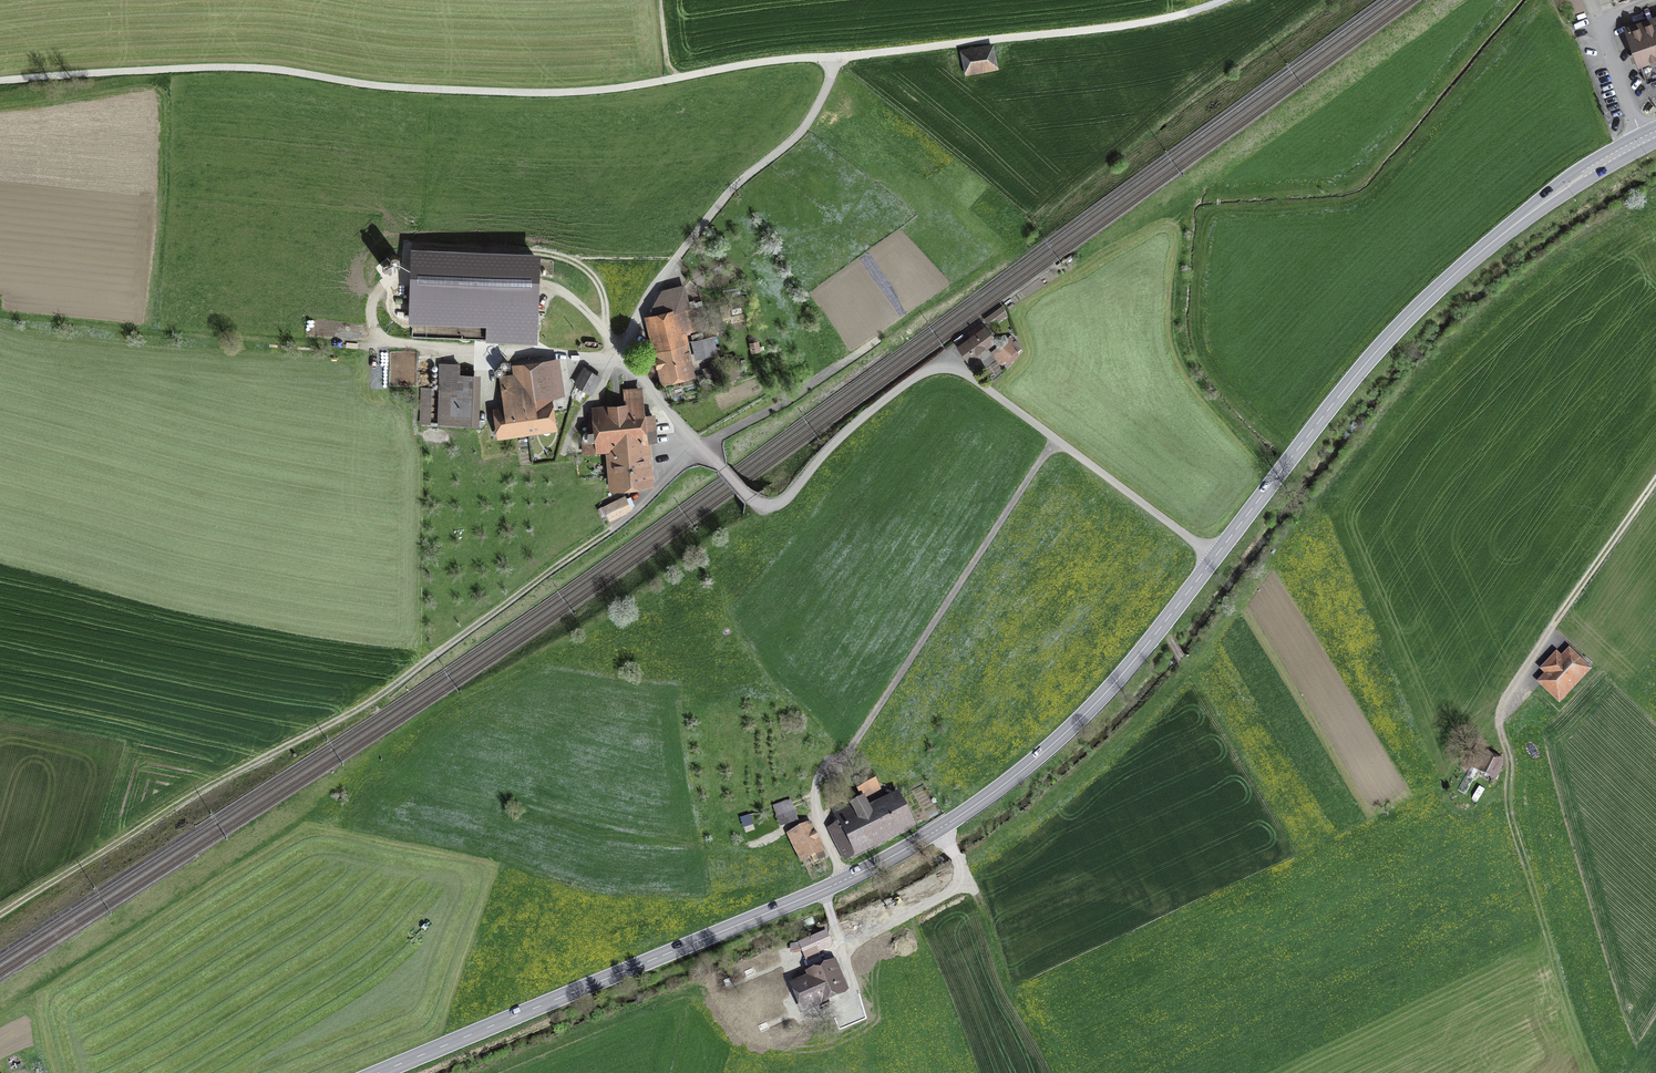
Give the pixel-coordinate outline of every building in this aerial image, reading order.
[(1571,15),(1585,10),(1581,0),(1566,0),(1571,15)] [(1628,30),(1647,84),(1655,80),(1655,20),(1628,30)] [(993,66),(989,46),(965,51),(969,71),(993,66)] [(536,341),(538,258),(416,254),(415,320),(499,323),(499,340),(536,341)] [(664,292),(654,309),(656,317),(651,318),(666,378),(690,372),(680,333),(701,328),(696,307),(689,309),(683,287),(664,292)] [(981,325),(968,334),(973,340),(961,348),(971,360),(977,355),(975,352),(992,340),(981,325)] [(693,341),(697,357),(716,353),(712,336),(693,341)] [(1010,338),(993,353),(1001,363),(1006,359),(1009,362),(1018,354),(1016,351),(1021,347),(1016,341),(1014,343),(1010,338)] [(502,378),(507,411),(491,414),(493,423),(501,421),(503,432),(550,425),(546,396),(557,394),(552,361),(518,366),(519,376),(502,378)] [(720,374),(718,366),(704,369),(706,378),(720,374)] [(439,423),(479,424),(479,415),(472,415),(474,371),(463,370),(462,377),(458,377),(458,369),(441,369),(439,423)] [(577,384),(588,391),(598,375),(586,369),(577,384)] [(428,423),(429,388),(422,388),(421,422),(428,423)] [(583,441),(584,454),(614,451),(614,459),(613,460),(615,485),(647,481),(645,456),(644,456),(642,441),(656,440),(653,412),(640,414),(639,390),(624,391),(625,406),(593,409),(595,430),(599,430),(600,439),(583,441)] [(608,513),(611,519),(624,513),(630,509),(625,497),(599,509),(602,516),(608,513)] [(1543,682),(1559,698),(1586,670),(1569,654),(1566,658),(1563,655),(1559,660),(1557,658),(1546,669),(1551,674),(1543,682)] [(1470,766),(1493,778),(1501,763),(1477,751),(1470,766)] [(861,796),(876,789),(869,774),(854,782),(861,796)] [(832,832),(844,856),(909,823),(897,799),(870,813),(863,801),(835,815),(832,832)] [(774,806),(781,825),(796,819),(790,800),(774,806)] [(791,835),(803,859),(814,854),(816,857),(823,854),(810,826),(791,835)] [(825,932),(801,942),(806,955),(817,951),(816,948),(829,943),(825,932)] [(796,986),(805,1006),(847,989),(836,964),(812,974),(814,979),(796,986)]
